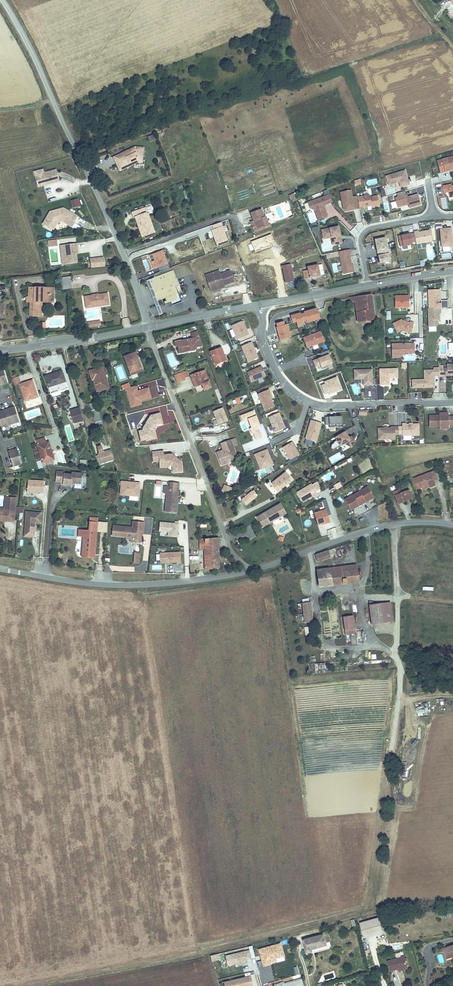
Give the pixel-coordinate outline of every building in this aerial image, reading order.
[(110,158),(113,165),(118,163),(120,167),(135,160),(139,160),(139,148),(132,147),(125,151),(126,153),(121,155),(120,153),(110,158)] [(438,163),(441,176),(452,173),(452,159),(438,163)] [(118,163),(113,165),(116,171),(134,163),(138,163),(139,160),(135,160),(120,167),(118,163)] [(59,172),(38,177),(40,186),(50,184),(51,185),(62,182),(59,172)] [(408,180),(406,173),(387,179),(389,187),(394,186),(394,184),(398,183),(400,184),(401,190),(408,188),(406,181),(408,180)] [(366,181),(367,188),(378,185),(376,178),(366,181)] [(452,187),(444,189),(445,193),(449,192),(451,201),(452,200),(452,188),(452,187)] [(359,210),(358,200),(357,199),(352,200),(351,193),(341,195),(344,212),(353,210),(354,212),(360,211),(359,210)] [(421,207),(418,197),(407,200),(405,194),(397,196),(398,200),(395,201),(398,210),(409,207),(410,211),(421,207)] [(78,198),(69,200),(71,208),(80,206),(78,198)] [(380,208),(378,198),(370,200),(370,198),(361,199),(363,209),(363,210),(371,208),(371,210),(380,208)] [(327,206),(325,199),(308,205),(310,211),(315,213),(318,222),(327,219),(324,209),(322,210),(322,208),(323,208),(327,206)] [(127,214),(128,219),(130,219),(133,227),(136,227),(140,237),(150,233),(146,223),(142,224),(139,216),(142,215),(140,209),(127,214)] [(261,210),(249,215),(252,223),(254,223),(256,230),(268,226),(266,218),(264,219),(261,210)] [(72,228),(78,219),(65,211),(61,212),(61,213),(56,214),(56,213),(52,214),(45,225),(54,231),(59,224),(63,223),(72,228)] [(339,238),(338,229),(322,232),(324,242),(332,240),(333,247),(341,246),(340,242),(339,242),(338,239),(339,238)] [(452,231),(441,232),(442,251),(452,250),(452,243),(452,231)] [(433,245),(431,233),(419,236),(419,234),(414,235),(417,248),(433,245)] [(400,247),(412,245),(410,234),(398,235),(400,247)] [(391,257),(390,252),(388,252),(386,241),(375,243),(379,266),(390,264),(389,257),(391,257)] [(77,246),(65,247),(67,265),(77,265),(76,254),(75,250),(77,250),(77,246)] [(152,249),(145,252),(147,256),(150,255),(151,258),(151,260),(149,262),(152,270),(165,265),(160,251),(153,254),(152,249)] [(351,270),(349,257),(350,257),(349,252),(338,254),(342,277),(353,275),(352,270),(351,270)] [(105,266),(104,257),(90,259),(91,268),(105,266)] [(305,270),(299,271),(301,280),(318,276),(315,264),(304,266),(305,270)] [(279,269),(282,284),(290,282),(287,267),(279,269)] [(211,274),(203,277),(207,291),(221,287),(232,283),(229,272),(219,275),(212,277),(211,274)] [(171,273),(147,281),(154,302),(161,299),(164,306),(171,304),(173,299),(172,296),(178,294),(171,273)] [(69,277),(60,278),(61,290),(71,289),(69,277)] [(24,293),(24,297),(26,298),(26,302),(26,316),(38,316),(38,303),(51,303),(51,300),(48,299),(48,293),(45,293),(46,288),(27,289),(27,293),(24,293)] [(365,320),(371,320),(372,327),(375,327),(374,319),(381,319),(377,293),(361,295),(365,320)] [(433,302),(433,293),(425,294),(425,298),(421,298),(421,312),(433,312),(441,312),(440,304),(433,304),(433,307),(431,307),(431,302),(433,302)] [(107,294),(84,296),(85,306),(93,305),(93,307),(108,305),(107,294)] [(403,311),(403,299),(389,300),(390,311),(403,311)] [(163,305),(150,308),(152,316),(165,313),(163,305)] [(300,313),(290,316),(292,323),(296,322),(297,326),(303,324),(302,321),(306,320),(306,323),(320,319),(316,309),(303,312),(304,314),(300,315),(300,313)] [(432,324),(432,317),(433,316),(433,312),(421,312),(421,330),(429,330),(431,328),(431,324),(432,324)] [(345,324),(356,320),(355,316),(341,320),(343,327),(346,326),(345,324)] [(240,321),(230,325),(236,340),(248,335),(246,331),(245,332),(245,330),(242,322),(240,321)] [(283,321),(276,323),(277,327),(276,328),(280,341),(290,338),(287,324),(284,325),(283,321)] [(405,337),(408,327),(404,325),(404,326),(395,323),(387,328),(391,336),(396,334),(405,337)] [(201,342),(195,327),(189,329),(189,334),(171,338),(172,344),(175,343),(176,350),(187,348),(187,347),(194,345),(194,343),(199,342),(201,342)] [(324,341),(321,332),(303,338),(306,348),(324,341)] [(257,358),(250,342),(240,346),(247,362),(257,358)] [(219,351),(216,344),(208,347),(214,361),(223,357),(221,352),(220,353),(219,351)] [(409,357),(409,347),(405,348),(405,347),(399,347),(399,349),(397,349),(397,347),(386,348),(387,362),(391,362),(391,357),(397,357),(409,357)] [(133,349),(123,353),(128,369),(138,366),(133,349)] [(331,364),(328,356),(329,355),(328,351),(320,354),(321,358),(313,361),(315,367),(320,366),(322,370),(327,368),(326,366),(331,364)] [(166,355),(171,367),(177,365),(172,353),(166,355)] [(98,365),(87,369),(89,378),(91,378),(94,388),(99,386),(100,388),(105,387),(103,383),(106,382),(104,376),(101,377),(98,365)] [(261,366),(246,372),(250,383),(265,377),(261,366)] [(52,373),(44,376),(48,385),(56,382),(58,388),(66,385),(61,368),(51,371),(52,373)] [(193,382),(200,380),(201,382),(208,379),(204,368),(189,373),(193,382)] [(405,377),(404,368),(386,369),(387,378),(387,384),(396,384),(396,377),(396,376),(397,376),(397,377),(405,377)] [(379,378),(379,369),(361,370),(362,379),(369,379),(369,377),(370,377),(370,378),(371,385),(380,385),(379,378)] [(186,371),(173,374),(176,382),(188,379),(186,371)] [(19,379),(17,372),(10,374),(12,381),(19,379)] [(32,376),(18,381),(25,403),(39,399),(32,376)] [(341,391),(336,379),(324,383),(325,385),(321,387),(324,395),(328,394),(329,395),(341,391)] [(377,400),(376,386),(364,386),(365,400),(377,400)] [(274,408),(271,401),(269,395),(270,394),(269,391),(258,395),(265,412),(274,408)] [(98,416),(95,406),(94,404),(88,406),(92,418),(98,416)] [(0,410),(0,427),(17,422),(13,406),(0,410)] [(74,422),(83,419),(79,406),(70,409),(74,422)] [(227,423),(222,410),(213,414),(218,427),(227,423)] [(253,435),(255,442),(261,440),(258,433),(256,428),(258,427),(253,413),(239,418),(242,424),(247,421),(250,430),(249,430),(251,436),(253,435)] [(141,441),(140,436),(144,430),(143,430),(145,426),(147,426),(153,425),(151,414),(141,416),(133,429),(133,431),(128,432),(131,442),(136,441),(136,443),(141,441)] [(278,414),(268,418),(274,434),(285,430),(278,414)] [(449,414),(449,415),(447,415),(447,414),(437,414),(437,426),(447,425),(452,425),(452,414),(449,414)] [(342,418),(325,419),(325,427),(329,427),(329,429),(342,429),(342,418)] [(316,443),(321,425),(311,421),(306,440),(316,443)] [(426,435),(426,423),(414,424),(414,423),(409,423),(410,426),(410,434),(410,435),(426,435)] [(402,434),(402,426),(398,426),(398,427),(386,428),(386,439),(402,438),(402,434)] [(355,442),(352,440),(351,438),(349,439),(345,433),(335,439),(337,442),(334,444),(334,445),(332,446),(331,449),(333,452),(344,445),(351,449),(355,442)] [(42,434),(32,437),(39,460),(49,457),(47,449),(50,448),(47,438),(44,439),(42,434)] [(220,463),(226,461),(224,456),(229,454),(231,459),(236,457),(229,437),(219,441),(222,448),(216,451),(220,463)] [(97,461),(111,457),(107,445),(100,447),(98,442),(94,443),(95,449),(93,449),(97,461)] [(183,442),(149,444),(150,451),(172,450),(172,453),(184,452),(183,442)] [(291,444),(282,449),(289,462),(298,456),(291,444)] [(14,448),(5,451),(9,467),(18,464),(14,448)] [(153,451),(142,452),(143,463),(149,462),(149,461),(154,461),(154,465),(159,465),(162,468),(162,474),(172,473),(171,462),(166,458),(165,460),(162,458),(162,457),(162,454),(153,455),(153,451)] [(260,473),(272,468),(270,463),(269,463),(269,461),(270,461),(266,453),(254,458),(260,473)] [(232,466),(226,482),(235,485),(240,469),(232,466)] [(443,481),(441,476),(445,474),(442,467),(420,475),(425,486),(436,482),(437,484),(443,481)] [(280,485),(290,476),(284,469),(270,480),(271,482),(273,485),(277,481),(280,485)] [(63,471),(55,471),(55,481),(62,482),(62,484),(70,484),(70,482),(72,482),(81,482),(81,472),(70,471),(70,473),(63,473),(63,471)] [(333,472),(324,476),(326,480),(335,476),(333,472)] [(262,487),(267,482),(268,484),(271,482),(270,480),(268,478),(265,480),(259,483),(262,487)] [(176,496),(177,481),(168,480),(168,484),(168,488),(165,488),(164,496),(163,509),(175,510),(175,500),(176,496)] [(300,499),(311,492),(311,493),(315,491),(308,480),(294,489),(300,499)] [(120,481),(119,496),(129,496),(129,500),(139,501),(140,482),(120,481)] [(35,496),(36,484),(20,483),(19,495),(35,496)] [(366,484),(344,497),(350,507),(372,494),(366,484)] [(399,493),(402,492),(404,498),(410,496),(411,499),(419,496),(415,486),(406,489),(405,486),(398,489),(399,493)] [(245,502),(256,494),(254,492),(255,490),(253,487),(251,489),(241,497),(245,502)] [(14,500),(3,499),(3,510),(3,513),(0,514),(0,520),(8,520),(9,514),(18,515),(18,514),(19,509),(13,509),(14,500)] [(262,523),(283,510),(278,501),(256,514),(262,523)] [(313,514),(318,526),(330,522),(325,509),(313,514)] [(40,514),(25,514),(23,536),(28,536),(28,533),(34,533),(34,524),(39,524),(40,514)] [(142,521),(131,520),(130,527),(111,525),(110,535),(124,536),(129,536),(130,538),(131,539),(131,542),(139,543),(139,533),(138,533),(139,530),(140,530),(141,531),(142,521)] [(93,546),(95,522),(87,521),(86,530),(76,529),(75,536),(80,536),(79,552),(93,553),(93,548),(92,548),(92,546),(93,546)] [(170,531),(170,526),(151,525),(150,534),(160,535),(159,539),(169,540),(169,533),(168,533),(168,531),(170,531)] [(198,537),(198,547),(205,547),(205,566),(218,566),(218,534),(209,534),(209,537),(198,537)] [(173,566),(172,554),(151,556),(152,565),(168,564),(168,566),(173,566)] [(327,554),(315,558),(316,563),(329,560),(327,554)] [(355,565),(317,571),(319,588),(357,582),(355,565)] [(371,623),(392,619),(389,602),(388,602),(373,605),(375,611),(369,612),(371,623)] [(353,617),(343,619),(346,636),(357,634),(353,617)] [(380,933),(377,919),(358,924),(362,938),(380,933)] [(321,935),(300,940),(303,953),(310,952),(309,948),(311,948),(312,950),(324,948),(321,935)] [(444,954),(446,962),(452,959),(452,946),(446,949),(448,953),(444,954)] [(244,961),(243,959),(247,958),(246,951),(222,957),(224,966),(232,964),(239,962),(244,961)] [(210,955),(211,962),(220,960),(219,953),(210,955)] [(401,958),(391,961),(394,971),(396,970),(404,968),(401,958)] [(394,971),(391,961),(385,963),(388,973),(394,971)] [(249,975),(249,968),(251,968),(251,963),(243,963),(243,972),(245,972),(245,975),(249,975)] [(248,976),(225,982),(226,985),(250,985),(248,976)]
